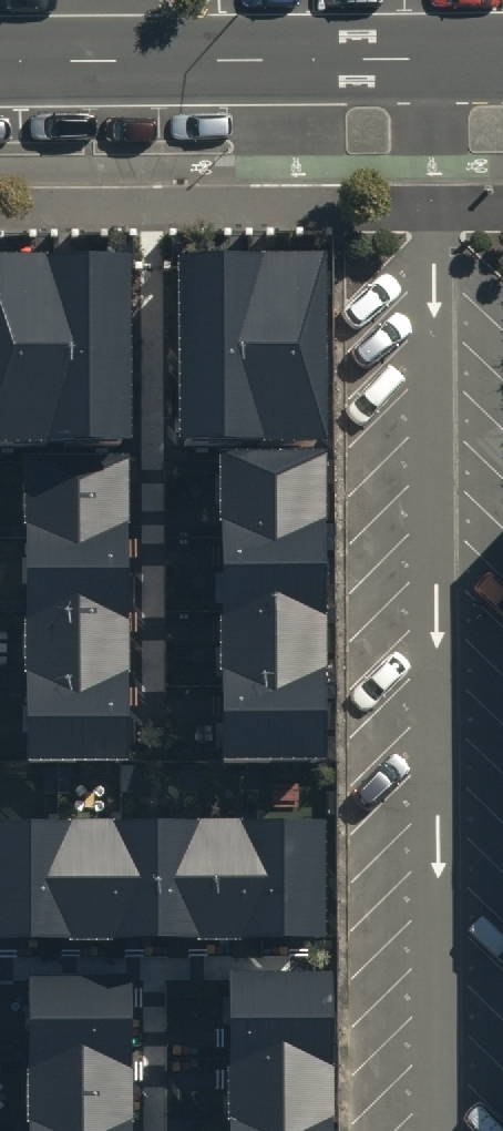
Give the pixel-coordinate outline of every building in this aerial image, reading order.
[(0,259),(0,445),(127,444),(126,258),(0,259)] [(317,258),(172,261),(175,446),(317,447),(317,258)] [(318,457),(216,458),(218,769),(321,769),(318,457)] [(129,766),(128,458),(22,458),(23,767),(129,766)] [(0,824),(0,947),(323,947),(323,824),(0,824)] [(29,978),(28,1130),(133,1130),(134,979),(29,978)] [(225,981),(227,1130),(330,1130),(329,981),(225,981)]
